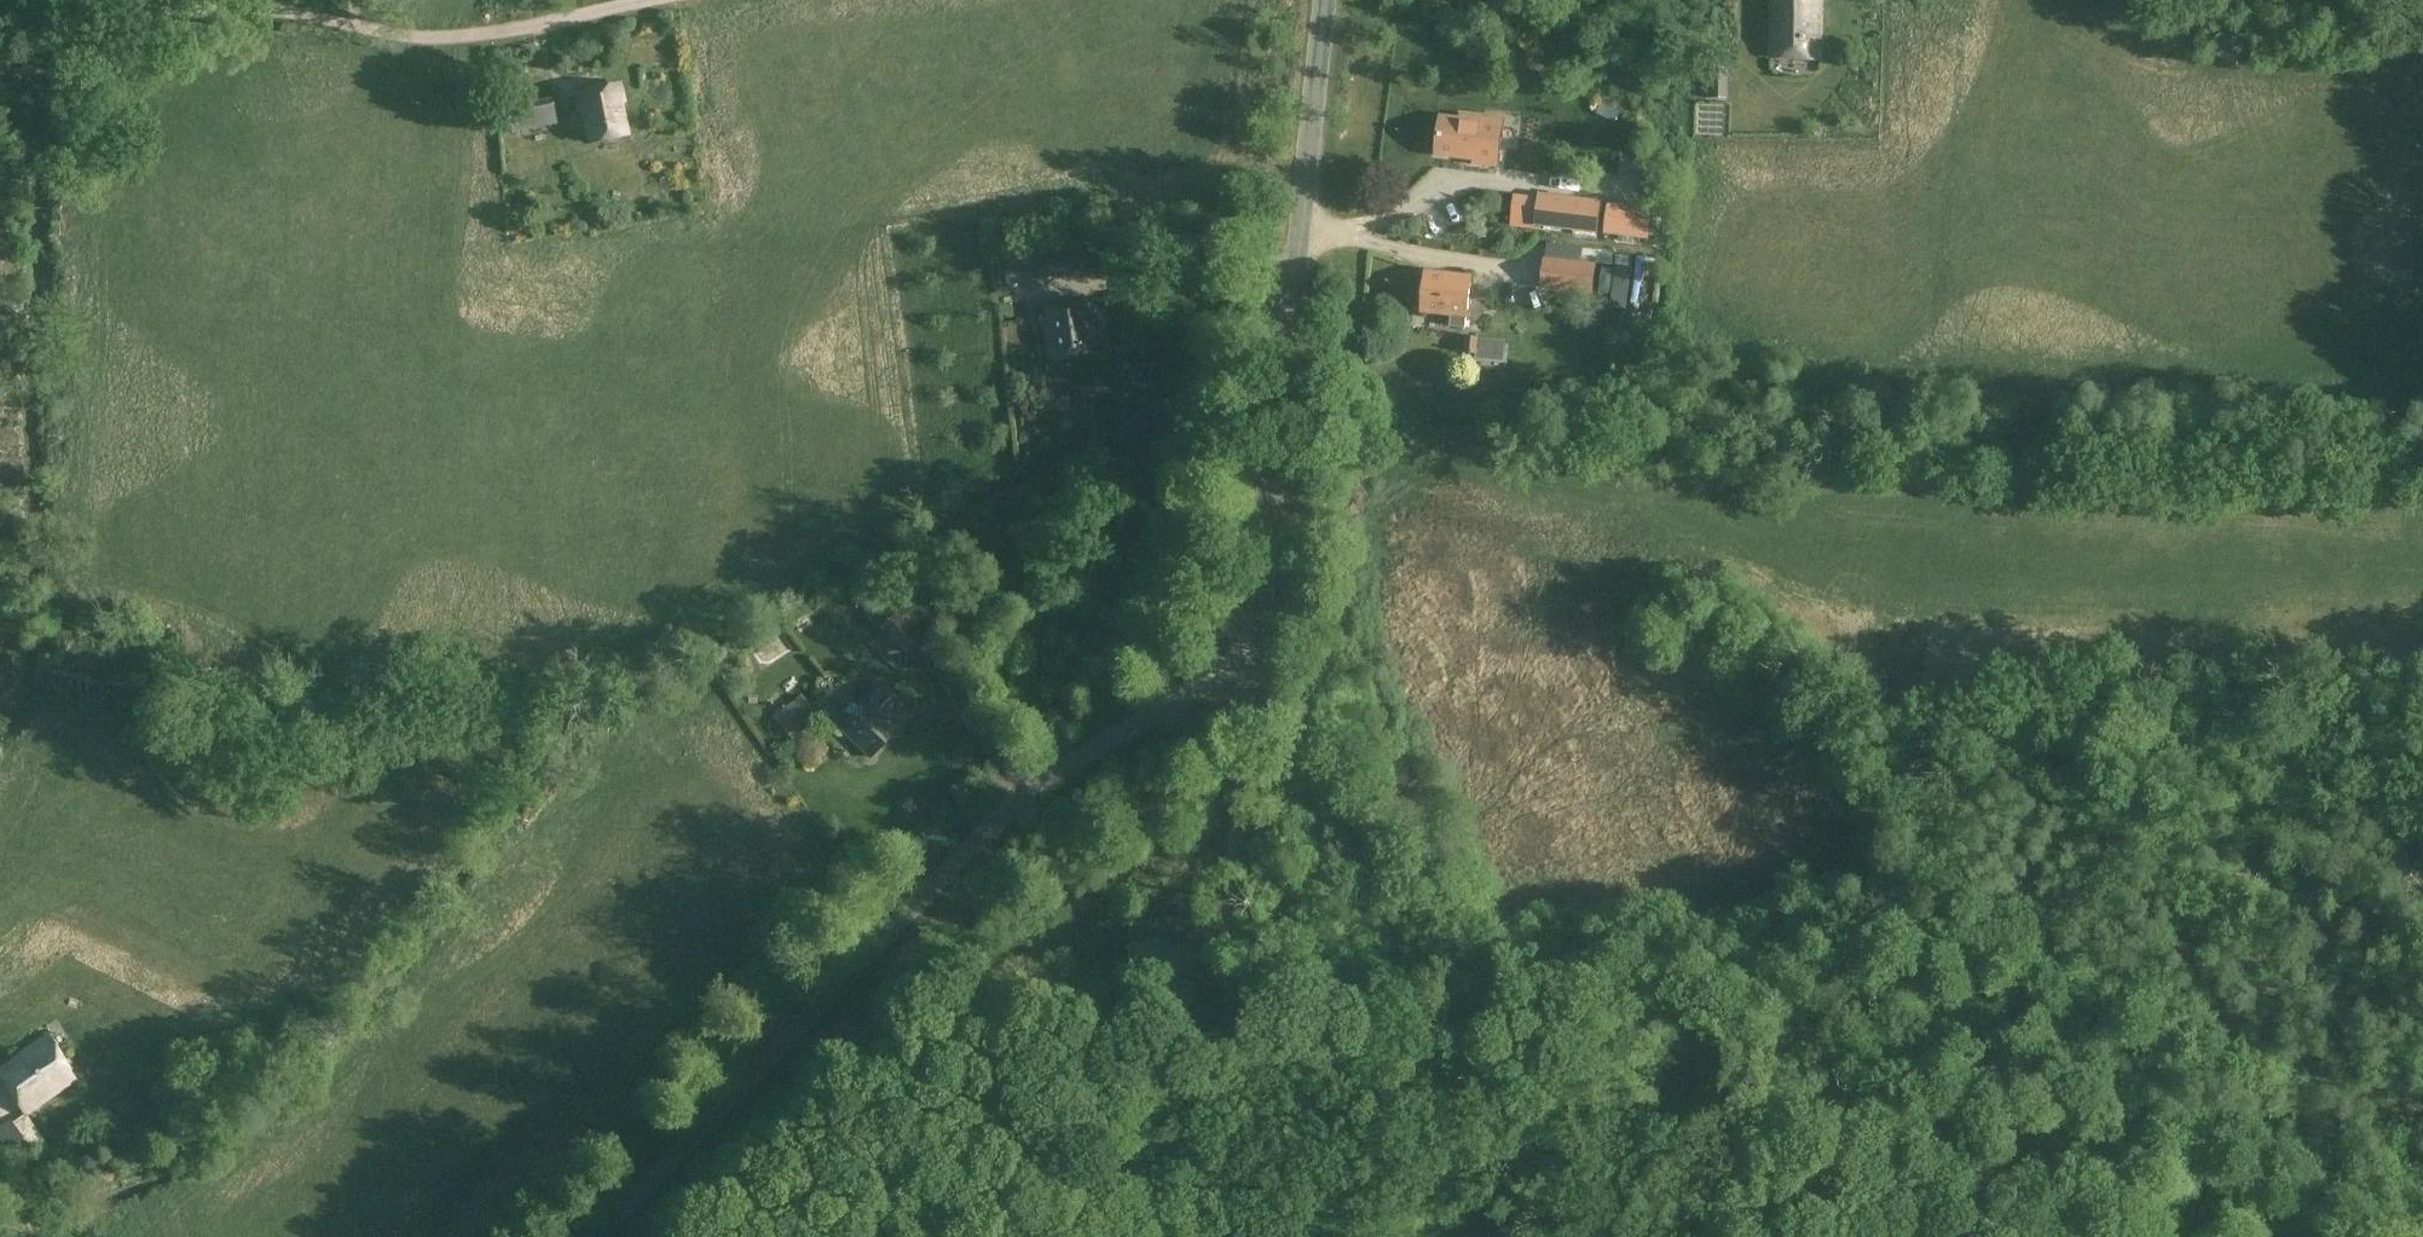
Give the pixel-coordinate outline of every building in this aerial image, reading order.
[(1819,59),(1821,0),(1774,0),(1772,58),(1819,59)] [(1706,61),(1703,87),(1720,89),(1723,63),(1706,61)] [(581,110),(583,110),(590,141),(626,134),(620,102),(623,101),(620,87),(578,95),(581,110)] [(512,133),(558,123),(553,98),(507,108),(512,133)] [(1474,156),(1474,161),(1497,163),(1502,122),(1483,119),(1484,115),(1461,112),(1460,117),(1441,114),(1436,152),(1474,156)] [(1595,232),(1598,204),(1541,197),(1537,225),(1595,232)] [(1007,285),(1067,275),(1062,247),(1002,257),(1007,285)] [(1546,258),(1542,287),(1578,292),(1582,262),(1546,258)] [(1631,267),(1616,265),(1612,300),(1627,301),(1631,267)] [(1468,317),(1472,276),(1427,271),(1422,312),(1468,317)] [(1089,302),(1043,309),(1051,359),(1096,352),(1089,302)] [(1477,354),(1479,338),(1467,337),(1465,352),(1477,354)] [(897,611),(880,630),(905,652),(922,634),(897,611)] [(866,699),(840,729),(872,757),(898,727),(889,719),(903,703),(880,683),(866,699)] [(793,739),(820,718),(801,695),(775,716),(793,739)] [(47,1038),(0,1069),(0,1075),(26,1114),(76,1081),(47,1038)] [(28,1115),(25,1117),(23,1115),(13,1121),(11,1118),(0,1126),(0,1144),(4,1150),(23,1138),(45,1170),(59,1160),(28,1115)]
